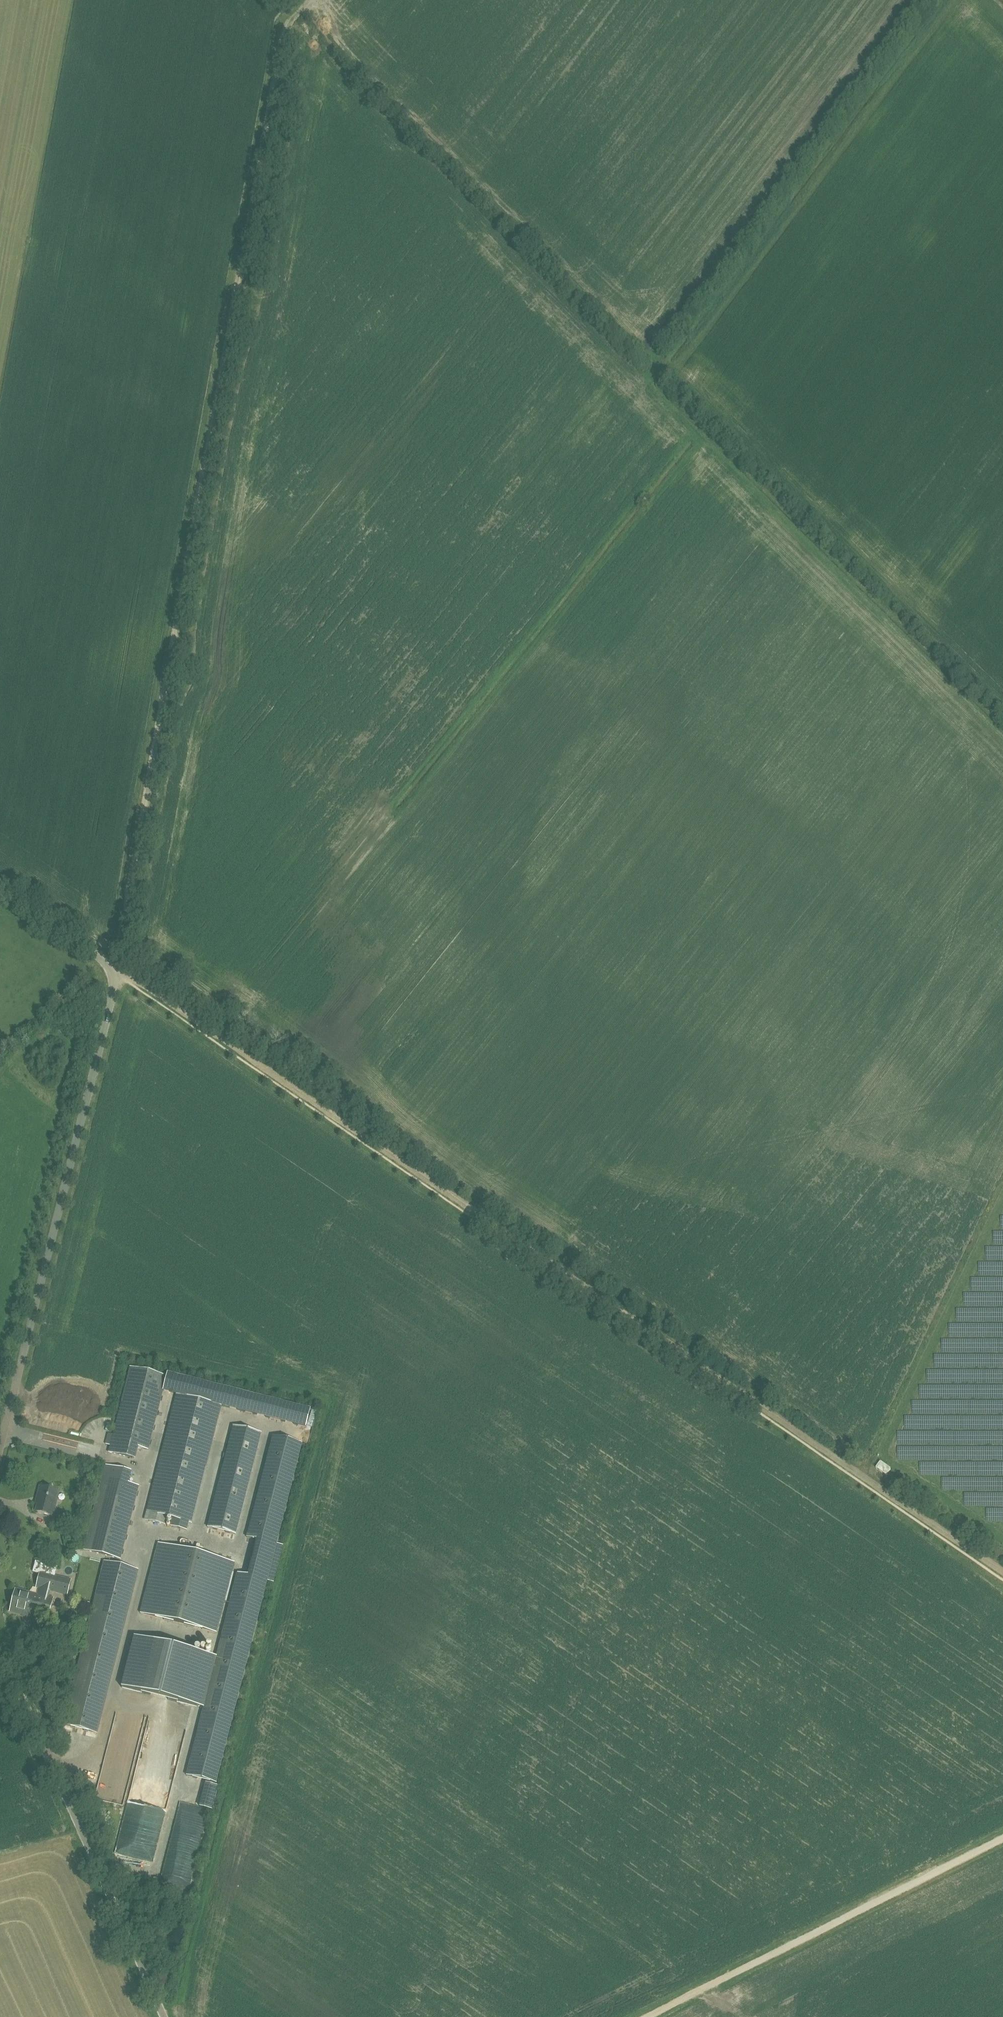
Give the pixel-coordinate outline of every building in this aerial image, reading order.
[(136,1447),(147,1449),(162,1390),(166,1376),(129,1367),(108,1452),(133,1459),(136,1447)] [(166,1372),(166,1376),(162,1390),(176,1394),(220,1405),(306,1427),(310,1409),(166,1372)] [(191,1523),(220,1405),(176,1394),(146,1512),(151,1513),(149,1521),(164,1525),(166,1517),(191,1523)] [(233,1426),(207,1527),(235,1534),(260,1433),(233,1426)] [(273,1582),(283,1545),(276,1543),(301,1443),(272,1436),(246,1537),(257,1540),(252,1559),(248,1576),(238,1573),(187,1775),(216,1783),(266,1580),(273,1582)] [(886,1475),(891,1469),(881,1462),(876,1468),(886,1475)] [(84,1549),(119,1558),(138,1486),(127,1483),(131,1471),(105,1464),(102,1476),(84,1549)] [(53,1499),(55,1491),(40,1487),(38,1496),(40,1496),(36,1512),(52,1516),(56,1499),(53,1499)] [(157,1542),(140,1614),(217,1633),(234,1561),(157,1542)] [(62,1728),(95,1737),(137,1569),(104,1561),(62,1728)] [(16,1588),(15,1589),(10,1611),(48,1621),(53,1599),(49,1598),(51,1590),(67,1595),(71,1581),(39,1573),(35,1588),(38,1589),(37,1593),(16,1588)] [(94,1597),(97,1584),(76,1579),(73,1592),(94,1597)] [(75,1629),(82,1630),(85,1618),(77,1616),(75,1629)] [(133,1637),(121,1687),(204,1709),(216,1658),(133,1637)] [(153,1862),(167,1791),(129,1783),(114,1854),(153,1862)] [(157,1887),(187,1893),(206,1808),(210,1809),(215,1786),(200,1783),(195,1804),(177,1799),(157,1887)]
